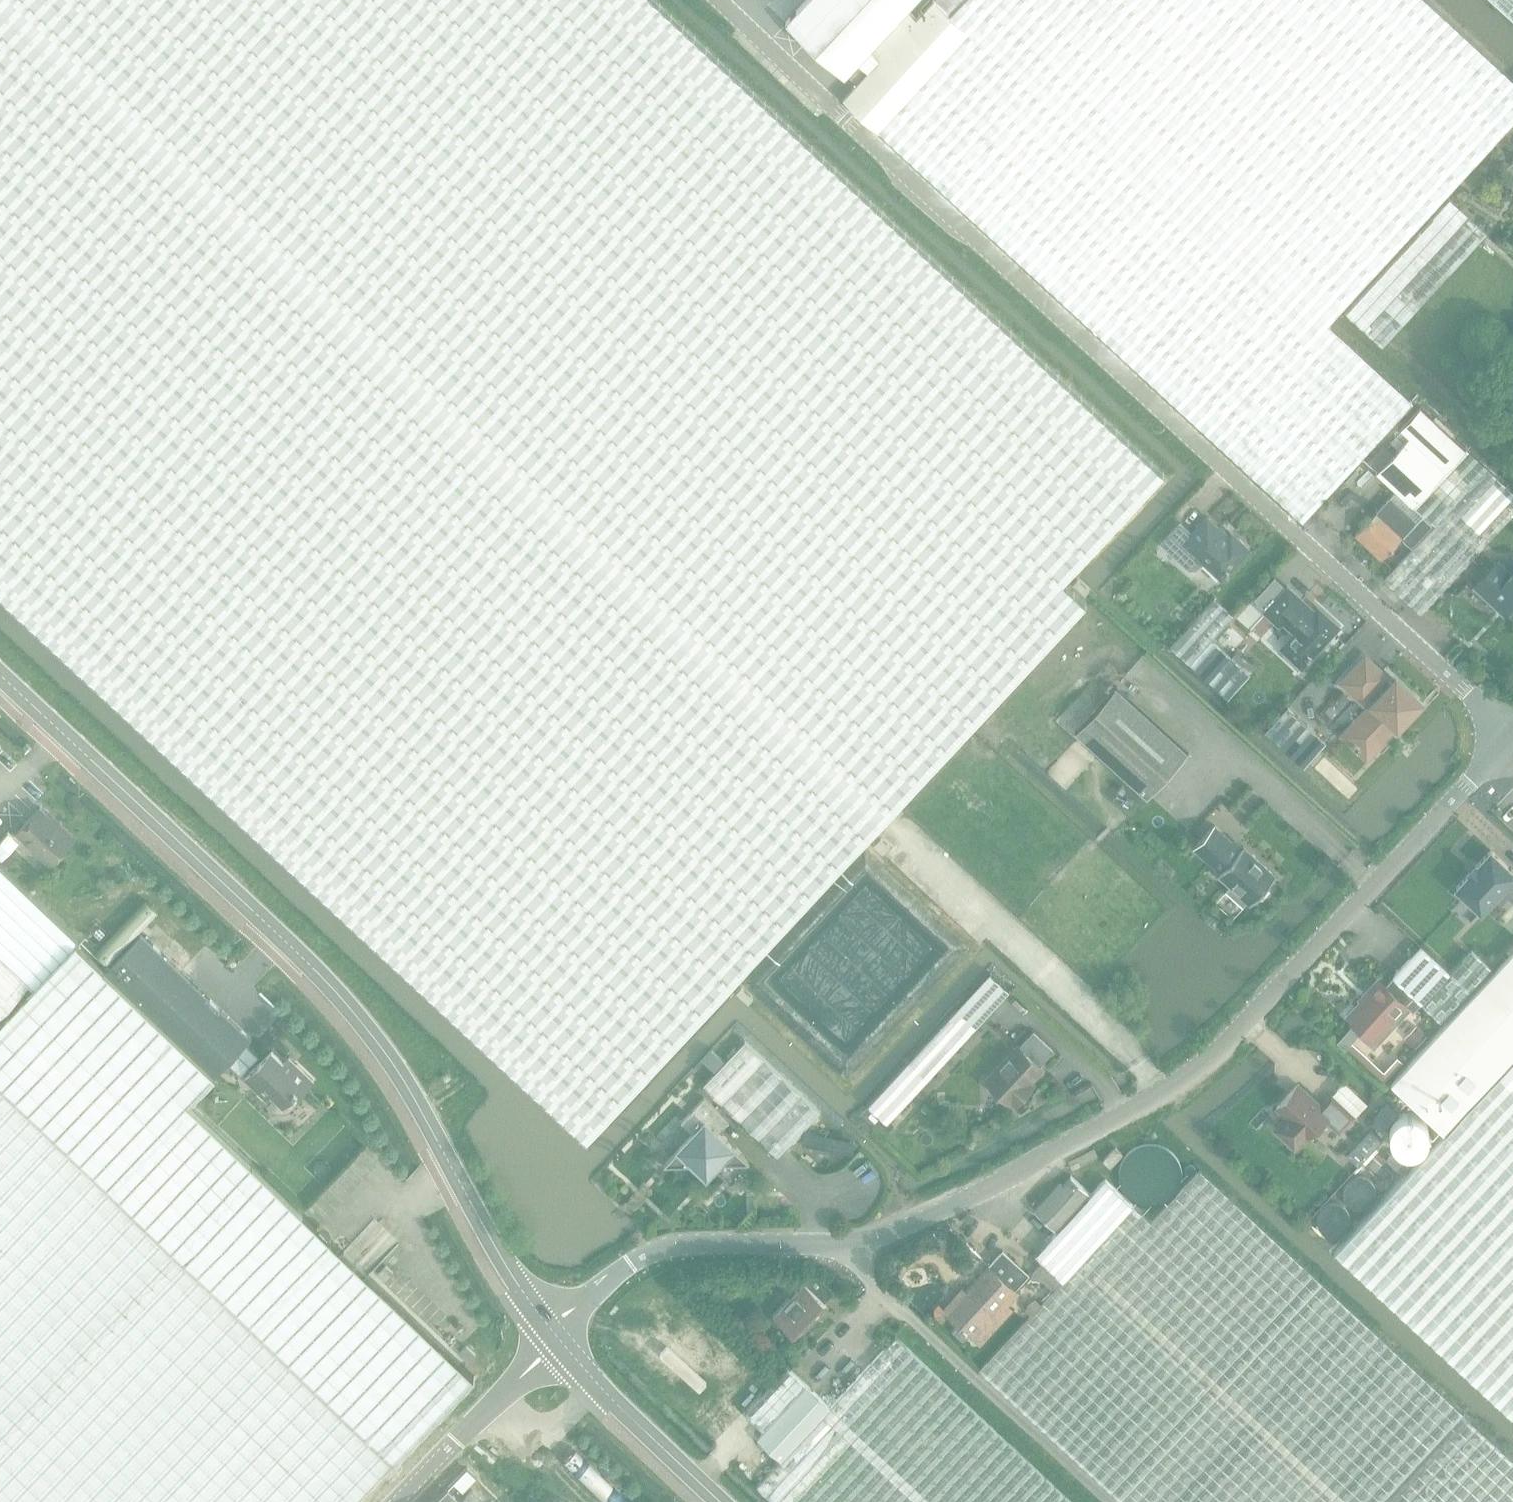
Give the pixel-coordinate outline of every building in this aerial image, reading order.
[(587,1141),(1087,603),(1068,586),(1169,479),(657,0),(0,0),(0,595),(587,1141)] [(785,21),(844,76),(857,61),(868,71),(860,79),(843,98),(860,114),(877,130),(878,130),(968,31),(935,0),(932,0),(916,19),(908,11),(917,0),(805,0),(785,21)] [(968,31),(878,130),(980,224),(1069,306),(1302,521),(1310,513),(1413,402),(1326,322),(1417,224),(1512,122),(1512,79),(1429,0),(1428,0),(935,0),(968,31)] [(1512,18),(1512,0),(1493,0),(1512,18)] [(848,76),(855,83),(864,73),(857,66),(848,76)] [(1450,197),(1344,310),(1382,344),(1487,231),(1450,197)] [(1396,490),(1434,525),(1413,547),(1383,579),(1421,614),(1438,595),(1512,514),(1512,491),(1419,405),(1412,414),(1400,428),(1409,436),(1392,454),(1383,445),(1367,462),(1396,490)] [(1413,547),(1434,525),(1396,490),(1355,534),(1381,557),(1401,535),(1413,547)] [(1196,568),(1203,560),(1222,577),(1248,549),(1231,533),(1228,537),(1207,518),(1192,533),(1180,522),(1161,543),(1189,568),(1196,568)] [(1511,573),(1498,561),(1475,586),(1500,609),(1510,598),(1512,595),(1512,571),(1511,573)] [(1274,578),(1255,598),(1267,610),(1266,611),(1280,624),(1282,622),(1295,634),(1283,647),(1286,650),(1285,654),(1294,663),(1299,662),(1302,665),(1313,653),(1337,626),(1318,608),(1315,612),(1310,607),(1288,587),(1286,589),(1274,578)] [(1077,579),(1072,584),(1085,595),(1090,590),(1077,579)] [(1212,639),(1234,615),(1214,597),(1170,646),(1228,698),(1250,673),(1212,639)] [(1398,724),(1419,701),(1396,680),(1393,684),(1385,677),(1386,676),(1366,657),(1348,676),(1375,702),(1346,734),(1354,742),(1353,743),(1357,747),(1359,746),(1367,754),(1396,722),(1398,724)] [(1188,751),(1116,685),(1075,731),(1147,796),(1188,751)] [(1265,731),(1304,767),(1326,742),(1287,707),(1265,731)] [(49,860),(74,834),(59,819),(57,821),(39,804),(15,828),(49,860)] [(1214,824),(1193,846),(1220,870),(1217,873),(1250,903),(1259,893),(1261,895),(1269,886),(1267,884),(1276,874),(1243,845),(1240,848),(1214,824)] [(0,837),(0,857),(2,859),(20,841),(7,829),(0,837)] [(1456,887),(1481,909),(1512,875),(1512,871),(1490,850),(1477,864),(1476,863),(1475,865),(1476,866),(1471,871),(1470,870),(1468,871),(1469,872),(1456,887)] [(29,982),(33,986),(75,942),(78,939),(0,863),(0,1013),(29,982)] [(228,1062),(241,1074),(259,1055),(247,1043),(251,1038),(141,932),(105,970),(215,1076),(228,1062)] [(350,1253),(348,1255),(326,1234),(189,1103),(215,1076),(105,970),(75,942),(33,986),(0,1020),(0,1501),(350,1501),(474,1372),(350,1253)] [(1420,946),(1392,975),(1394,976),(1412,994),(1421,1002),(1441,1019),(1468,990),(1449,973),(1420,946)] [(1471,950),(1449,973),(1468,990),(1490,966),(1472,949),(1471,950)] [(1390,1082),(1444,1132),(1512,1058),(1512,950),(1390,1082)] [(1010,991),(990,973),(867,1105),(887,1123),(1010,991)] [(1379,979),(1347,1014),(1354,1021),(1373,1038),(1406,1003),(1411,1008),(1414,1010),(1421,1002),(1412,994),(1394,976),(1386,985),(1379,979)] [(1420,1028),(1408,1040),(1415,1047),(1427,1035),(1420,1028)] [(1019,1044),(986,1080),(1010,1101),(1012,1099),(1016,1103),(1028,1089),(1024,1086),(1042,1066),(1039,1064),(1053,1049),(1034,1031),(1020,1046),(1019,1044)] [(704,1085),(778,1155),(820,1110),(746,1041),(704,1085)] [(271,1050),(243,1078),(266,1099),(271,1094),(281,1103),(294,1089),(298,1094),(307,1085),(306,1084),(311,1079),(295,1063),(290,1068),(271,1050)] [(1444,1132),(1443,1133),(1334,1251),(1512,1417),(1512,1058),(1444,1132)] [(1321,1106),(1297,1084),(1276,1107),(1289,1119),(1278,1131),(1294,1147),(1306,1135),(1308,1137),(1326,1117),(1340,1130),(1353,1116),(1331,1096),(1321,1106)] [(681,1121),(693,1133),(663,1166),(696,1165),(707,1175),(717,1164),(750,1163),(713,1128),(725,1116),(704,1097),(681,1121)] [(1387,1103),(1373,1117),(1384,1128),(1398,1113),(1387,1103)] [(847,1137),(847,1136),(846,1128),(844,1124),(841,1121),(835,1117),(827,1115),(823,1116),(819,1117),(813,1121),(810,1124),(808,1128),(806,1136),(808,1143),(811,1150),(814,1152),(818,1155),(826,1157),(833,1156),(837,1154),(840,1152),(844,1148),(846,1144),(847,1137)] [(1383,1139),(1371,1128),(1347,1155),(1358,1165),(1383,1139)] [(1174,1173),(1174,1166),(1172,1161),(1169,1156),(1166,1152),(1161,1148),(1157,1146),(1151,1144),(1147,1144),(1142,1144),(1135,1146),(1130,1148),(1126,1152),(1122,1156),(1119,1161),(1117,1167),(1117,1172),(1117,1177),(1118,1183),(1121,1189),(1124,1192),(1129,1196),(1133,1199),(1138,1201),(1144,1202),(1150,1201),(1155,1200),(1161,1197),(1165,1194),(1169,1190),(1172,1185),(1174,1179),(1174,1173)] [(1104,1162),(1111,1168),(1125,1152),(1117,1146),(1104,1162)] [(1408,1165),(1393,1151),(1387,1159),(1401,1173),(1408,1165)] [(1063,1280),(1051,1292),(1022,1323),(979,1370),(1122,1501),(1384,1501),(1464,1415),(1413,1369),(1313,1274),(1200,1169),(1151,1222),(1132,1205),(1063,1280)] [(1042,1260),(1063,1280),(1132,1205),(1105,1179),(1090,1194),(1069,1175),(1062,1182),(1059,1179),(1033,1207),(1058,1230),(1035,1254),(1042,1260)] [(966,1246),(954,1259),(966,1270),(978,1258),(966,1246)] [(1024,1277),(999,1254),(947,1312),(959,1322),(951,1331),(963,1341),(968,1335),(980,1345),(992,1332),(982,1323),(1024,1277)] [(1034,1269),(1030,1278),(1038,1279),(1042,1281),(1051,1289),(1050,1291),(1051,1292),(1063,1280),(1042,1260),(1034,1269)] [(804,1283),(774,1315),(796,1336),(826,1304),(824,1301),(833,1291),(814,1272),(806,1273),(800,1279),(804,1283)] [(831,1407),(781,1460),(757,1486),(774,1501),(1073,1501),(895,1336),(831,1407)] [(467,1345),(460,1352),(469,1361),(476,1354),(467,1345)] [(831,1407),(795,1373),(786,1365),(744,1411),(752,1419),(763,1429),(756,1436),(781,1460),(831,1407)] [(1464,1415),(1384,1501),(1512,1501),(1512,1461),(1464,1415)] [(455,1481),(463,1490),(476,1476),(468,1468),(455,1481)] [(466,1500),(448,1484),(431,1501),(465,1501),(466,1500)] [(481,1494),(473,1487),(464,1496),(470,1501),(474,1501),(481,1494)]
